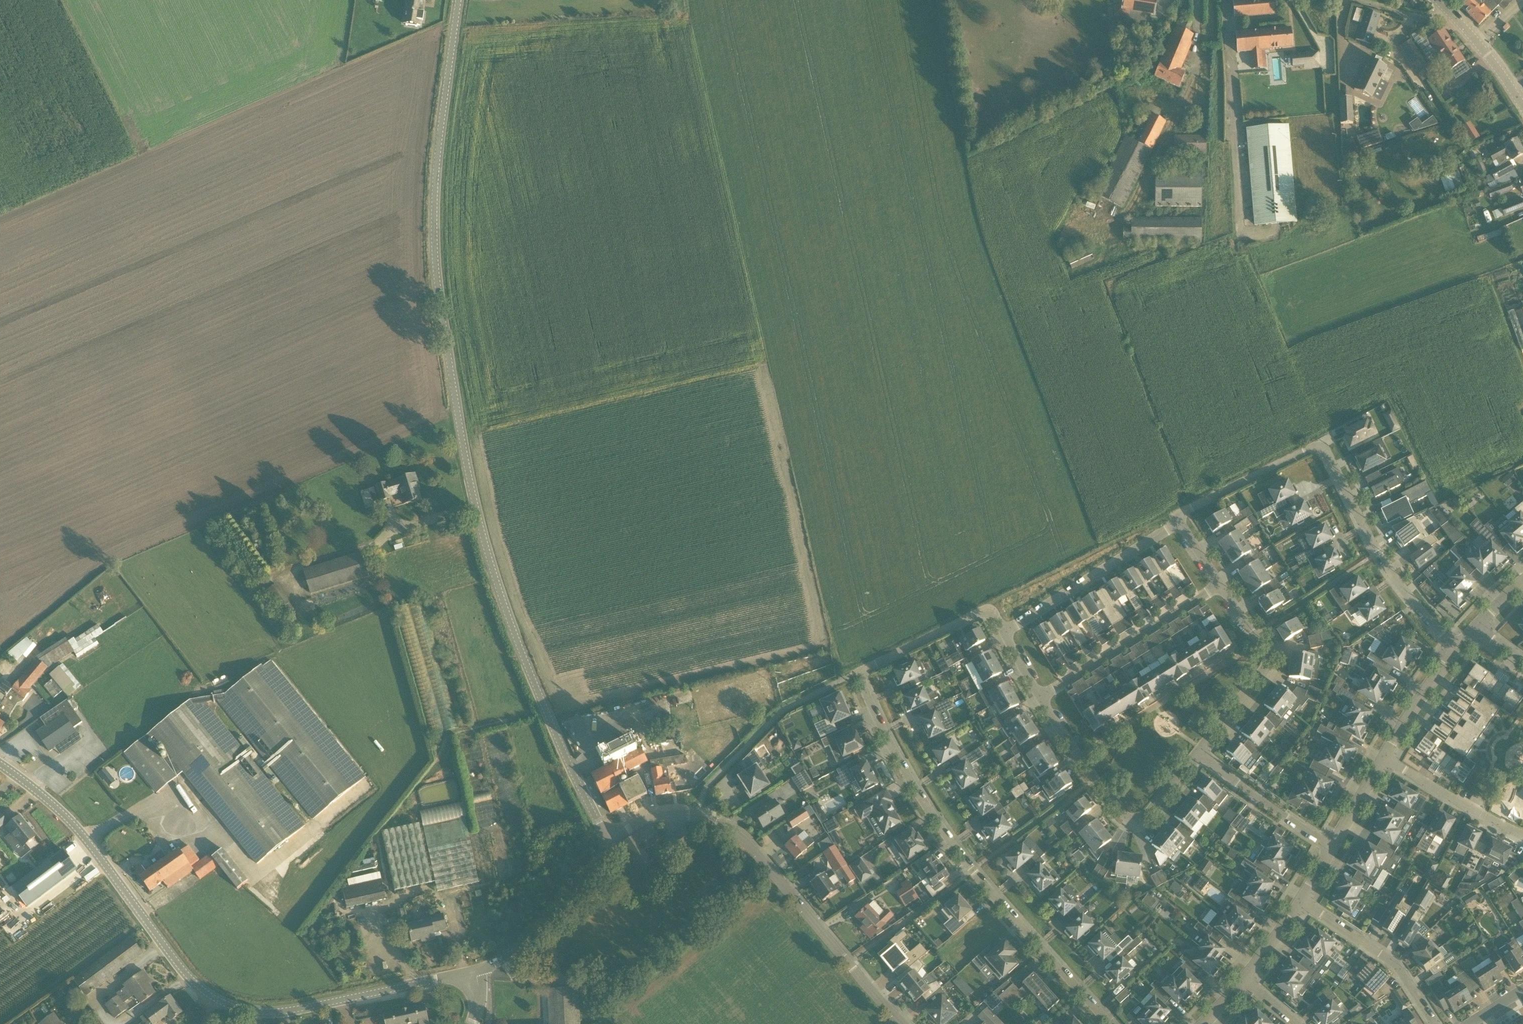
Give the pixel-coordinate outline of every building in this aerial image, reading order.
[(403,24),(405,25),(405,26),(416,28),(417,26),(419,27),(420,22),(422,22),(424,14),(421,14),(422,8),(421,8),(422,3),(423,3),(423,0),(406,0),(403,24)] [(1122,6),(1115,5),(1114,9),(1115,10),(1114,16),(1149,21),(1150,15),(1154,15),(1157,0),(1123,0),(1122,6)] [(1234,19),(1276,15),(1275,0),(1247,0),(1232,1),(1234,19)] [(1478,1),(1477,0),(1468,0),(1460,6),(1469,16),(1485,0),(1478,0),(1478,1)] [(1469,16),(1479,26),(1491,14),(1498,7),(1500,5),(1505,9),(1514,0),(1485,0),(1469,16)] [(1365,11),(1355,40),(1371,45),(1380,16),(1365,11)] [(1181,15),(1154,78),(1179,88),(1185,74),(1180,72),(1191,44),(1189,43),(1193,35),(1187,33),(1193,20),(1181,15)] [(1261,51),(1265,51),(1270,50),(1269,50),(1292,48),(1290,29),(1271,30),(1235,34),(1237,53),(1251,52),(1252,61),(1253,69),(1262,68),(1261,51)] [(1428,40),(1449,71),(1450,71),(1452,74),(1456,79),(1469,70),(1464,61),(1443,30),(1428,40)] [(1418,32),(1412,37),(1417,45),(1424,41),(1418,32)] [(1413,42),(1404,47),(1425,79),(1433,74),(1413,42)] [(1304,66),(1303,54),(1293,55),(1294,67),(1304,66)] [(1381,81),(1387,68),(1369,59),(1354,90),(1372,99),(1372,97),(1380,101),(1388,84),(1381,81)] [(1078,77),(1068,82),(1069,85),(1071,89),(1082,85),(1078,77)] [(1351,98),(1339,98),(1340,124),(1353,124),(1351,98)] [(1157,116),(1160,109),(1149,104),(1146,110),(1157,116)] [(1122,208),(1166,122),(1141,109),(1097,195),(1122,208)] [(1421,124),(1424,129),(1438,124),(1433,116),(1421,124)] [(1470,123),(1461,129),(1470,143),(1478,137),(1470,123)] [(1246,128),(1254,226),(1296,222),(1288,125),(1246,128)] [(1369,133),(1373,146),(1382,143),(1378,130),(1369,133)] [(1206,153),(1206,137),(1174,137),(1174,153),(1206,153)] [(1342,157),(1357,153),(1353,138),(1341,142),(1342,157)] [(1514,170),(1509,162),(1512,161),(1513,160),(1522,155),(1522,152),(1516,140),(1504,146),(1504,147),(1496,151),(1495,149),(1488,153),(1493,162),(1497,161),(1500,167),(1490,172),(1491,174),(1485,177),(1489,184),(1495,181),(1498,180),(1500,184),(1502,183),(1506,181),(1507,183),(1517,177),(1516,175),(1514,171),(1514,170)] [(1486,172),(1479,158),(1474,161),(1480,174),(1486,172)] [(1155,207),(1201,207),(1201,171),(1155,171),(1155,207)] [(1459,172),(1440,178),(1445,194),(1464,188),(1459,172)] [(1499,187),(1488,191),(1490,198),(1502,194),(1499,187)] [(1501,208),(1503,215),(1504,217),(1522,209),(1522,199),(1500,208),(1501,208)] [(1501,208),(1494,211),(1496,218),(1503,215),(1501,208)] [(1201,242),(1201,219),(1131,219),(1131,228),(1123,228),(1123,241),(1201,242)] [(1500,229),(1503,236),(1509,234),(1506,227),(1500,229)] [(1066,257),(1072,269),(1094,259),(1088,247),(1066,257)] [(1514,313),(1522,336),(1522,310),(1514,313)] [(1394,419),(1391,412),(1384,415),(1392,432),(1399,429),(1394,419)] [(1345,432),(1347,437),(1345,438),(1350,447),(1373,436),(1375,435),(1375,434),(1371,426),(1370,425),(1368,426),(1366,422),(1365,422),(1362,416),(1344,426),(1347,431),(1345,432)] [(1382,463),(1385,462),(1378,449),(1384,446),(1380,439),(1363,448),(1366,455),(1362,457),(1356,460),(1357,462),(1356,463),(1360,471),(1361,470),(1363,472),(1375,466),(1375,467),(1382,463)] [(1412,456),(1407,458),(1412,468),(1417,466),(1412,456)] [(1371,492),(1373,495),(1374,494),(1375,498),(1387,492),(1388,493),(1389,492),(1389,491),(1400,486),(1400,485),(1397,480),(1402,477),(1397,469),(1381,477),(1370,482),(1374,490),(1371,492)] [(1508,487),(1516,480),(1509,472),(1501,480),(1508,487)] [(415,474),(397,480),(386,484),(386,483),(377,486),(381,501),(391,498),(389,493),(400,490),(404,504),(421,499),(416,484),(418,483),(415,474)] [(1432,492),(1426,481),(1390,500),(1393,506),(1382,512),(1387,522),(1387,523),(1399,517),(1400,520),(1413,513),(1412,513),(1408,505),(1409,504),(1418,500),(1418,501),(1427,496),(1426,495),(1432,492)] [(1270,507),(1260,513),(1263,518),(1273,513),(1286,506),(1283,500),(1298,493),(1294,485),(1290,487),(1287,482),(1280,486),(1279,484),(1273,487),(1274,489),(1269,492),(1273,498),(1267,501),(1270,507)] [(1470,499),(1465,504),(1469,509),(1475,504),(1470,499)] [(1289,511),(1286,506),(1273,513),(1277,519),(1286,514),(1292,526),(1297,523),(1298,526),(1304,522),(1303,520),(1310,516),(1307,511),(1311,509),(1307,502),(1289,511)] [(1509,523),(1522,540),(1522,502),(1512,511),(1517,516),(1509,523)] [(1241,513),(1241,514),(1236,518),(1229,508),(1214,518),(1212,516),(1205,521),(1213,534),(1225,525),(1229,530),(1245,520),(1247,518),(1253,515),(1248,508),(1241,513)] [(1425,512),(1441,527),(1448,522),(1445,519),(1434,508),(1425,512)] [(1259,524),(1253,515),(1247,518),(1251,524),(1253,527),(1259,524)] [(1412,542),(1413,541),(1416,545),(1415,546),(1415,547),(1429,537),(1426,533),(1425,534),(1414,519),(1415,518),(1414,517),(1391,528),(1392,528),(1394,527),(1399,534),(1397,535),(1395,536),(1398,541),(1396,542),(1402,549),(1412,542)] [(1247,518),(1245,520),(1229,530),(1232,535),(1219,544),(1226,554),(1244,542),(1240,536),(1248,531),(1246,528),(1251,524),(1247,518)] [(1522,543),(1522,540),(1509,523),(1499,531),(1497,529),(1491,535),(1501,545),(1506,541),(1517,554),(1522,549),(1522,548),(1521,545),(1522,543)] [(1311,534),(1306,537),(1313,548),(1295,558),(1298,564),(1307,559),(1320,552),(1317,547),(1335,537),(1330,530),(1327,532),(1324,527),(1317,531),(1316,528),(1310,532),(1311,534)] [(1415,547),(1418,552),(1409,558),(1418,570),(1436,557),(1429,548),(1436,543),(1431,535),(1429,537),(1415,547)] [(1499,565),(1502,568),(1508,562),(1496,550),(1501,545),(1491,535),(1486,540),(1487,542),(1478,551),(1495,569),(1499,565)] [(1250,552),(1244,542),(1226,554),(1233,564),(1245,556),(1248,561),(1259,554),(1255,548),(1250,552)] [(1166,571),(1175,565),(1165,549),(1154,556),(1149,560),(1159,575),(1158,576),(1168,591),(1176,586),(1166,571)] [(1341,557),(1337,550),(1323,558),(1320,552),(1307,559),(1310,565),(1313,564),(1316,570),(1319,568),(1322,574),(1327,572),(1329,574),(1334,571),(1333,568),(1340,564),(1338,560),(1341,557)] [(1489,574),(1495,569),(1478,551),(1469,560),(1464,555),(1459,560),(1469,571),(1474,566),(1482,575),(1486,571),(1489,574)] [(1239,574),(1246,584),(1264,572),(1271,567),(1261,552),(1259,554),(1248,561),(1252,566),(1248,568),(1239,574)] [(311,594),(368,576),(361,553),(304,571),(311,594)] [(1138,567),(1133,570),(1142,586),(1152,601),(1160,596),(1150,581),(1158,576),(1159,575),(1149,560),(1149,559),(1137,566),(1138,567)] [(1459,570),(1449,579),(1467,597),(1473,591),(1470,588),(1474,584),(1465,575),(1469,571),(1459,560),(1454,565),(1459,570)] [(1439,569),(1434,563),(1423,573),(1428,578),(1439,569)] [(1294,574),(1300,571),(1296,565),(1291,568),(1294,574)] [(1134,591),(1142,586),(1133,570),(1132,569),(1121,576),(1122,577),(1117,580),(1116,580),(1126,596),(1135,611),(1136,611),(1143,606),(1134,591)] [(1446,598),(1449,602),(1451,600),(1460,609),(1466,603),(1463,600),(1467,597),(1449,579),(1439,569),(1433,574),(1437,578),(1444,585),(1440,589),(1447,596),(1446,598)] [(1270,582),(1264,572),(1246,584),(1252,594),(1265,586),(1268,591),(1279,584),(1275,579),(1270,582)] [(1127,617),(1118,601),(1126,596),(1116,580),(1117,580),(1116,579),(1105,586),(1105,587),(1100,590),(1100,589),(1099,590),(1119,621),(1127,617)] [(1344,613),(1347,611),(1359,603),(1355,598),(1369,589),(1364,582),(1361,584),(1357,579),(1351,584),(1349,582),(1344,586),(1345,588),(1341,591),(1344,596),(1337,602),(1344,613)] [(1279,584),(1268,591),(1271,596),(1259,604),(1267,616),(1275,612),(1273,609),(1282,604),(1283,606),(1292,600),(1284,587),(1282,589),(1279,584)] [(1095,594),(1094,593),(1083,600),(1083,601),(1084,601),(1094,616),(1102,611),(1112,626),(1119,621),(1099,590),(1100,591),(1095,594)] [(1347,611),(1351,617),(1359,611),(1367,622),(1371,619),(1373,621),(1378,618),(1377,616),(1384,611),(1381,606),(1384,604),(1379,597),(1362,608),(1359,603),(1347,611)] [(423,600),(395,608),(431,736),(459,728),(423,600)] [(1096,636),(1103,632),(1103,631),(1094,616),(1084,601),(1083,601),(1078,604),(1078,603),(1067,610),(1067,611),(1077,626),(1078,626),(1086,621),(1096,636)] [(1202,615),(1210,610),(1207,605),(1200,610),(1202,615)] [(1198,607),(1192,611),(1198,620),(1204,617),(1202,615),(1200,610),(1198,607)] [(122,610),(114,615),(73,640),(75,642),(70,644),(66,638),(36,657),(37,659),(38,658),(48,667),(73,652),(95,638),(104,632),(119,623),(127,618),(122,610)] [(1079,647),(1087,642),(1087,641),(1078,626),(1077,626),(1067,611),(1062,614),(1062,613),(1050,620),(1051,621),(1061,637),(1061,636),(1070,631),(1079,647)] [(1190,616),(1194,623),(1198,620),(1192,611),(1188,614),(1190,616)] [(1323,618),(1327,623),(1332,619),(1329,614),(1323,618)] [(1190,626),(1194,623),(1190,616),(1185,619),(1190,626)] [(1179,619),(1173,622),(1179,632),(1185,628),(1181,622),(1179,619)] [(1190,626),(1185,619),(1181,622),(1185,628),(1190,626)] [(1284,625),(1276,630),(1284,642),(1302,631),(1295,620),(1285,627),(1284,625)] [(1045,624),(1034,631),(1044,647),(1053,641),(1063,657),(1071,652),(1061,636),(1061,637),(1051,621),(1046,625),(1045,624)] [(1221,629),(1217,621),(1214,623),(1210,626),(1208,626),(1205,628),(1209,635),(1220,652),(1230,646),(1226,641),(1229,639),(1225,634),(1223,635),(1219,630),(1221,629)] [(1170,628),(1175,635),(1179,632),(1173,622),(1169,625),(1170,628)] [(1384,631),(1380,625),(1367,634),(1382,644),(1391,649),(1411,663),(1414,658),(1418,660),(1422,653),(1411,646),(1413,644),(1408,641),(1407,643),(1401,640),(1400,641),(1384,631)] [(966,659),(977,653),(974,647),(985,642),(978,628),(970,633),(971,635),(960,641),(963,646),(956,650),(962,661),(966,659)] [(1170,638),(1175,635),(1170,628),(1166,631),(1170,638)] [(1160,631),(1154,634),(1160,644),(1166,640),(1162,634),(1160,631)] [(1170,638),(1166,631),(1162,634),(1166,640),(1170,638)] [(104,632),(95,638),(73,652),(77,658),(99,644),(98,644),(108,638),(104,632)] [(1151,640),(1155,647),(1160,644),(1154,634),(1149,637),(1151,640)] [(1219,653),(1220,652),(1209,635),(1209,636),(1209,637),(1200,643),(1210,657),(1219,652),(1219,653)] [(1320,635),(1308,637),(1309,643),(1322,641),(1320,635)] [(7,653),(21,664),(36,646),(26,637),(7,653)] [(1151,640),(1147,643),(1151,650),(1155,647),(1151,640)] [(1322,641),(1309,643),(1311,649),(1323,647),(1322,641)] [(1140,643),(1135,647),(1141,656),(1146,653),(1142,646),(1140,643)] [(1151,650),(1147,643),(1142,646),(1146,653),(1151,650)] [(1210,657),(1200,643),(1191,649),(1200,664),(1210,657)] [(1374,663),(1386,670),(1390,665),(1400,672),(1403,667),(1407,669),(1411,663),(1391,649),(1382,644),(1375,655),(1371,652),(1367,658),(1374,663)] [(1132,652),(1136,659),(1141,656),(1135,647),(1130,650),(1132,652)] [(1186,673),(1190,670),(1181,655),(1176,647),(1166,653),(1167,654),(1171,660),(1182,678),(1187,675),(1186,673)] [(1200,664),(1191,649),(1181,655),(1190,670),(1200,664)] [(1340,662),(1347,665),(1352,653),(1344,650),(1340,662)] [(972,662),(978,673),(996,663),(990,652),(980,658),(977,653),(966,659),(969,664),(972,662)] [(1132,662),(1136,659),(1132,652),(1127,655),(1132,662)] [(1292,654),(1291,666),(1311,668),(1318,669),(1320,659),(1318,659),(1318,653),(1309,652),(1308,656),(1292,654)] [(1132,662),(1127,655),(1123,659),(1127,666),(1132,662)] [(1121,656),(1115,659),(1121,669),(1127,666),(1123,659),(1121,656)] [(19,680),(8,694),(0,706),(0,732),(10,716),(10,715),(17,704),(23,701),(32,690),(29,689),(48,667),(38,658),(37,659),(19,680)] [(1056,661),(1060,667),(1064,664),(1060,658),(1056,661)] [(951,659),(946,662),(949,668),(954,665),(951,659)] [(1112,665),(1117,672),(1121,669),(1115,659),(1111,662),(1112,665)] [(949,668),(944,660),(939,663),(943,672),(949,668)] [(1171,682),(1162,667),(1157,660),(1148,666),(1152,673),(1161,688),(1171,682)] [(1177,681),(1182,678),(1171,660),(1166,663),(1166,664),(1162,667),(1171,682),(1175,679),(1177,681)] [(202,698),(205,702),(217,700),(313,819),(365,777),(271,661),(263,667),(262,665),(225,694),(202,698)] [(915,686),(928,680),(919,661),(909,666),(908,664),(901,666),(903,669),(895,672),(898,678),(894,680),(897,687),(912,681),(915,686)] [(1002,673),(996,663),(978,673),(983,683),(980,685),(983,690),(994,684),(991,679),(1002,673)] [(1383,676),(1386,670),(1374,663),(1371,668),(1370,667),(1362,679),(1366,681),(1386,694),(1389,690),(1393,692),(1397,685),(1386,678),(1383,676)] [(53,679),(63,691),(68,697),(78,689),(78,688),(81,686),(63,664),(60,667),(59,666),(49,675),(53,679)] [(1112,674),(1117,672),(1112,665),(1108,667),(1112,674)] [(1495,677),(1494,677),(1488,672),(1487,673),(1476,665),(1463,683),(1468,687),(1472,690),(1473,690),(1477,683),(1491,693),(1499,682),(1494,679),(1495,677)] [(1311,668),(1291,666),(1289,677),(1310,680),(1311,668)] [(1112,674),(1108,667),(1103,671),(1107,678),(1112,674)] [(1101,668),(1096,672),(1102,681),(1107,678),(1103,671),(1101,668)] [(1093,677),(1097,684),(1102,681),(1096,672),(1091,674),(1093,677)] [(1161,688),(1152,673),(1142,679),(1152,694),(1161,688)] [(1089,680),(1093,686),(1097,684),(1093,677),(1089,680)] [(1337,677),(1333,684),(1335,686),(1341,689),(1344,683),(1345,682),(1337,677)] [(1147,697),(1152,694),(1142,679),(1137,682),(1137,681),(1132,684),(1143,702),(1148,699),(1147,697)] [(1077,684),(1083,693),(1088,690),(1084,683),(1082,680),(1077,684)] [(1093,686),(1089,680),(1084,683),(1088,690),(1093,686)] [(1341,689),(1342,690),(1361,702),(1364,697),(1375,704),(1378,699),(1382,701),(1386,694),(1366,681),(1360,690),(1351,684),(1349,686),(1344,683),(1341,689)] [(1499,682),(1491,693),(1505,703),(1500,709),(1499,709),(1510,717),(1522,698),(1511,690),(1512,689),(1506,685),(1504,684),(1503,685),(1499,682)] [(989,694),(995,704),(1013,694),(1008,684),(997,690),(994,684),(983,690),(986,696),(989,694)] [(1077,694),(1078,696),(1083,693),(1077,684),(1072,687),(1073,689),(1077,694)] [(1143,702),(1132,684),(1127,687),(1128,688),(1123,691),(1132,706),(1137,703),(1138,705),(1143,702)] [(1318,697),(1321,691),(1309,686),(1307,692),(1318,697)] [(1345,715),(1366,728),(1370,721),(1367,719),(1369,714),(1358,708),(1361,702),(1342,690),(1341,689),(1335,686),(1332,691),(1337,694),(1336,696),(1338,697),(1349,708),(1345,715)] [(1271,696),(1288,709),(1295,700),(1279,687),(1271,696)] [(1468,687),(1459,699),(1470,707),(1475,710),(1488,719),(1493,711),(1496,714),(1499,709),(1500,709),(1484,697),(1479,704),(1474,701),(1479,694),(1473,690),(1472,690),(1468,687)] [(1070,698),(1077,694),(1073,689),(1067,693),(1070,698)] [(935,692),(926,696),(923,690),(918,692),(917,690),(911,693),(912,695),(904,699),(907,704),(903,706),(907,714),(922,706),(925,712),(937,705),(935,700),(938,698),(935,692)] [(972,696),(969,690),(963,693),(966,699),(972,696)] [(1113,718),(1122,712),(1113,697),(1108,690),(1098,696),(1103,704),(1113,718)] [(1132,706),(1123,691),(1113,697),(1122,712),(1132,706)] [(1304,698),(1316,703),(1318,697),(1307,692),(1304,698)] [(843,704),(845,703),(841,694),(822,703),(827,715),(825,717),(827,721),(815,726),(821,738),(836,731),(836,730),(835,731),(832,725),(849,717),(843,704)] [(997,717),(1000,722),(1011,716),(1008,711),(1019,705),(1013,694),(995,704),(1001,715),(997,717)] [(1288,709),(1271,696),(1264,705),(1274,713),(1270,718),(1280,726),(1298,740),(1302,736),(1280,718),(1288,709)] [(125,753),(157,793),(183,772),(257,864),(305,826),(205,702),(202,698),(190,700),(125,753)] [(55,748),(77,733),(73,728),(82,722),(74,710),(78,707),(72,699),(68,702),(67,700),(40,718),(46,726),(36,733),(49,752),(55,748)] [(1459,699),(1451,711),(1462,719),(1461,719),(1466,723),(1466,722),(1479,731),(1484,724),(1488,726),(1491,721),(1488,719),(1475,710),(1470,716),(1466,713),(1470,707),(1459,699)] [(948,701),(937,705),(925,712),(927,718),(925,719),(922,720),(925,726),(926,729),(924,731),(928,740),(946,731),(955,727),(947,711),(952,709),(948,701)] [(1113,718),(1103,704),(1094,709),(1094,708),(1093,708),(1104,726),(1104,725),(1104,724),(1113,718)] [(1104,726),(1093,708),(1083,715),(1087,720),(1085,722),(1088,728),(1091,726),(1094,732),(1104,726)] [(1466,722),(1466,723),(1462,729),(1457,725),(1461,719),(1462,719),(1451,711),(1442,724),(1453,731),(1453,732),(1457,735),(1458,734),(1470,743),(1471,743),(1476,736),(1479,738),(1483,733),(1479,731),(1466,722)] [(1011,716),(1000,722),(1003,727),(1004,728),(1007,726),(1014,736),(1031,724),(1025,714),(1014,721),(1011,716)] [(1280,726),(1270,718),(1266,722),(1256,715),(1249,724),(1265,737),(1273,728),(1276,731),(1280,726)] [(1366,728),(1345,715),(1345,716),(1348,718),(1342,729),(1336,726),(1336,727),(1333,732),(1346,739),(1349,734),(1363,742),(1367,734),(1364,732),(1366,728)] [(997,717),(992,720),(995,726),(1000,722),(997,717)] [(1329,723),(1326,729),(1333,732),(1336,727),(1329,723)] [(1018,742),(1010,750),(1015,757),(1020,753),(1031,746),(1028,741),(1038,734),(1031,724),(1014,736),(1018,742)] [(1265,737),(1249,724),(1241,734),(1251,741),(1247,746),(1257,754),(1261,749),(1258,746),(1265,737)] [(1442,724),(1434,735),(1433,736),(1438,739),(1462,756),(1462,755),(1467,748),(1471,750),(1474,746),(1471,743),(1470,743),(1458,734),(1457,735),(1453,741),(1449,738),(1453,732),(1453,731),(1442,724)] [(1342,745),(1346,739),(1333,732),(1326,729),(1320,726),(1317,732),(1322,735),(1321,737),(1334,744),(1329,753),(1326,751),(1325,751),(1347,762),(1350,758),(1354,760),(1357,752),(1342,745)] [(861,740),(860,741),(856,733),(846,738),(842,731),(821,741),(825,749),(829,746),(833,753),(838,751),(843,761),(851,757),(850,755),(863,749),(863,747),(864,747),(861,740)] [(1435,763),(1439,767),(1447,755),(1433,745),(1438,739),(1433,736),(1434,735),(1429,732),(1416,750),(1427,758),(1426,759),(1434,765),(1435,763)] [(631,739),(604,753),(601,747),(596,749),(605,767),(591,774),(610,813),(647,795),(638,777),(632,781),(627,772),(647,761),(641,749),(637,751),(631,739)] [(802,747),(798,740),(790,743),(794,751),(802,747)] [(955,763),(967,756),(963,750),(958,753),(951,741),(946,744),(945,742),(939,746),(941,748),(934,753),(937,757),(933,760),(938,767),(952,758),(955,763)] [(1233,758),(1242,766),(1250,757),(1257,762),(1261,757),(1257,754),(1247,746),(1243,751),(1234,743),(1224,755),(1231,760),(1233,758)] [(1029,769),(1034,766),(1051,754),(1045,744),(1034,751),(1031,746),(1020,753),(1024,758),(1022,759),(1029,769)] [(953,772),(957,778),(959,780),(956,782),(962,790),(978,780),(968,763),(971,761),(972,764),(984,756),(979,749),(967,756),(955,763),(958,769),(956,770),(953,772)] [(797,753),(800,760),(807,757),(804,750),(797,753)] [(759,791),(768,785),(755,765),(760,761),(754,751),(741,764),(746,773),(739,777),(746,788),(744,789),(751,799),(760,793),(759,791)] [(1311,766),(1323,773),(1326,767),(1337,773),(1340,768),(1344,770),(1347,762),(1325,751),(1320,763),(1314,760),(1311,766)] [(1040,783),(1051,776),(1048,771),(1058,764),(1051,754),(1034,766),(1037,771),(1034,773),(1037,778),(1040,783)] [(685,755),(650,761),(656,796),(672,793),(669,779),(667,767),(687,764),(685,755)] [(1475,765),(1462,755),(1462,756),(1466,759),(1461,765),(1447,755),(1439,767),(1444,770),(1443,771),(1450,776),(1451,775),(1463,783),(1475,765)] [(855,780),(862,793),(878,785),(873,777),(874,777),(871,771),(870,771),(866,764),(861,766),(858,759),(837,770),(840,777),(838,779),(842,787),(855,780)] [(792,769),(796,776),(805,770),(800,763),(792,769)] [(1278,765),(1269,776),(1274,781),(1284,770),(1278,765)] [(1303,785),(1325,796),(1328,792),(1331,793),(1335,786),(1320,778),(1323,773),(1311,766),(1307,772),(1313,775),(1307,786),(1304,784),(1303,785)] [(105,770),(100,773),(105,780),(110,776),(105,770)] [(792,779),(801,792),(815,785),(805,770),(796,776),(792,779)] [(1054,781),(1051,776),(1040,783),(1030,790),(1035,796),(1042,791),(1050,802),(1056,798),(1055,796),(1064,790),(1065,792),(1073,787),(1064,774),(1054,781)] [(1206,797),(1203,801),(1212,809),(1216,805),(1219,807),(1227,796),(1221,790),(1220,792),(1212,785),(1213,783),(1208,779),(1206,777),(1197,789),(1206,797)] [(1028,789),(1024,783),(1019,786),(1024,792),(1028,789)] [(1325,796),(1303,785),(1297,797),(1292,794),(1287,802),(1299,808),(1302,802),(1307,805),(1308,803),(1315,806),(1318,801),(1322,803),(1325,796)] [(1399,810),(1411,817),(1413,818),(1419,807),(1412,803),(1416,797),(1412,794),(1413,792),(1407,788),(1406,790),(1399,786),(1396,791),(1392,789),(1388,796),(1402,805),(1399,810)] [(893,802),(886,790),(865,803),(866,805),(856,811),(861,820),(872,814),(884,835),(895,829),(894,827),(900,823),(891,808),(893,807),(891,803),(893,802)] [(988,812),(991,817),(1003,809),(999,803),(996,805),(990,796),(987,798),(982,791),(969,801),(975,809),(977,808),(983,816),(988,812)] [(1021,804),(1028,800),(1023,794),(1017,798),(1021,804)] [(1083,824),(1085,822),(1081,818),(1091,810),(1081,798),(1074,804),(1076,806),(1067,813),(1070,817),(1069,818),(1070,820),(1060,828),(1067,836),(1073,832),(1083,824)] [(1212,809),(1203,801),(1199,806),(1189,798),(1182,808),(1198,821),(1205,812),(1209,814),(1212,809)] [(775,800),(756,812),(759,817),(757,818),(763,828),(784,815),(775,800)] [(478,882),(464,817),(466,817),(463,801),(420,811),(422,824),(419,824),(419,823),(382,831),(395,891),(432,882),(432,881),(435,880),(437,891),(478,882)] [(818,803),(810,807),(815,814),(821,824),(827,820),(818,803)] [(809,805),(804,809),(809,817),(815,814),(810,807),(809,805)] [(1380,816),(1378,821),(1399,833),(1405,822),(1407,823),(1411,817),(1399,810),(1395,815),(1381,807),(1377,814),(1380,816)] [(1184,825),(1180,829),(1190,837),(1194,832),(1191,830),(1198,821),(1182,808),(1174,817),(1184,825)] [(804,809),(787,820),(793,828),(809,817),(804,809)] [(1003,809),(991,817),(995,822),(981,832),(987,839),(990,837),(993,841),(1000,836),(1001,839),(1007,835),(1005,832),(1010,829),(1005,823),(1010,819),(1003,809)] [(1260,815),(1252,810),(1250,813),(1258,818),(1260,815)] [(1230,811),(1225,818),(1231,822),(1236,816),(1230,811)] [(1236,830),(1245,819),(1239,815),(1230,826),(1236,830)] [(1444,815),(1443,815),(1438,824),(1432,821),(1432,822),(1429,827),(1418,847),(1427,853),(1433,842),(1441,846),(1444,841),(1447,834),(1449,835),(1452,829),(1450,828),(1454,821),(1444,815)] [(12,833),(5,839),(12,848),(19,842),(23,847),(36,836),(30,829),(30,830),(26,825),(27,825),(21,817),(6,827),(12,833)] [(1431,821),(1425,818),(1422,823),(1429,827),(1432,822),(1431,821)] [(834,830),(839,828),(834,819),(824,824),(829,833),(834,830)] [(1083,824),(1073,832),(1077,837),(1080,834),(1087,844),(1103,831),(1096,821),(1086,829),(1083,824)] [(1399,833),(1378,821),(1373,828),(1377,830),(1374,835),(1385,841),(1382,846),(1394,854),(1398,848),(1392,844),(1399,833)] [(1423,825),(1420,831),(1425,834),(1428,828),(1423,825)] [(1461,835),(1458,841),(1459,842),(1458,845),(1455,852),(1465,857),(1461,866),(1470,870),(1483,844),(1477,841),(1481,835),(1474,831),(1476,829),(1469,825),(1468,828),(1467,828),(1463,836),(1461,835)] [(661,840),(652,826),(646,828),(633,836),(634,837),(624,843),(627,847),(623,849),(640,874),(657,862),(648,849),(661,840)] [(1159,836),(1175,849),(1183,855),(1194,841),(1190,837),(1180,829),(1176,834),(1167,826),(1159,836)] [(829,833),(827,834),(829,837),(835,846),(835,847),(841,843),(834,830),(829,833)] [(1091,848),(1089,850),(1098,861),(1103,851),(1101,848),(1111,840),(1103,831),(1087,844),(1091,848)] [(908,862),(916,857),(915,855),(924,849),(912,832),(896,842),(897,843),(895,844),(899,850),(901,849),(904,853),(902,855),(908,862)] [(1052,846),(1059,841),(1054,836),(1048,841),(1052,846)] [(1159,836),(1152,845),(1158,850),(1168,858),(1175,849),(1159,836)] [(802,843),(796,837),(785,847),(796,859),(807,850),(806,849),(814,843),(809,837),(802,843)] [(829,837),(818,844),(824,853),(835,846),(830,838),(829,837)] [(1224,837),(1221,841),(1228,846),(1231,841),(1224,837)] [(1274,838),(1270,844),(1264,840),(1261,846),(1264,848),(1287,863),(1291,856),(1288,854),(1291,849),(1284,844),(1285,843),(1280,839),(1279,841),(1274,838)] [(1029,867),(1040,858),(1043,855),(1040,857),(1032,848),(1034,847),(1028,839),(1021,845),(1022,847),(1018,849),(1017,848),(1011,852),(1013,854),(1007,859),(1010,864),(1007,866),(1013,873),(1025,862),(1029,867)] [(1483,844),(1470,870),(1478,874),(1486,858),(1493,861),(1502,842),(1496,839),(1495,842),(1491,840),(1488,847),(1483,844)] [(1502,842),(1493,861),(1489,869),(1496,873),(1498,877),(1519,865),(1515,858),(1508,855),(1511,850),(1507,848),(1509,845),(1502,842)] [(189,845),(181,851),(179,849),(146,872),(144,869),(142,870),(140,868),(136,871),(140,877),(139,877),(150,891),(163,882),(168,888),(194,870),(200,879),(218,865),(238,889),(248,881),(222,849),(212,857),(213,858),(211,859),(208,855),(200,861),(189,845)] [(1361,848),(1357,855),(1375,866),(1378,868),(1382,870),(1382,871),(1385,872),(1392,861),(1397,864),(1401,858),(1394,854),(1382,846),(1379,852),(1368,845),(1365,850),(1361,848)] [(835,847),(835,846),(824,853),(836,872),(839,870),(848,884),(855,880),(835,847)] [(1287,863),(1264,848),(1253,865),(1265,873),(1269,868),(1283,877),(1287,870),(1284,867),(1287,863)] [(77,870),(62,850),(12,888),(26,907),(77,870)] [(1158,850),(1154,855),(1159,867),(1162,866),(1163,865),(1168,858),(1158,850)] [(148,859),(151,865),(164,856),(161,851),(148,859)] [(1118,854),(1116,867),(1112,867),(1111,876),(1116,877),(1116,875),(1127,877),(1130,856),(1118,854)] [(1358,879),(1370,886),(1372,887),(1382,871),(1382,870),(1378,868),(1375,866),(1357,855),(1355,859),(1351,857),(1346,865),(1361,873),(1358,879)] [(1130,856),(1127,877),(1139,878),(1142,857),(1130,856)] [(938,862),(934,857),(928,862),(924,857),(910,867),(917,876),(922,873),(927,878),(943,866),(939,861),(938,862)] [(1040,858),(1029,867),(1033,872),(1029,876),(1035,883),(1033,885),(1040,893),(1053,882),(1047,876),(1049,874),(1042,865),(1045,863),(1040,858)] [(375,860),(363,859),(363,868),(375,868),(375,860)] [(1206,875),(1213,864),(1205,859),(1198,870),(1206,875)] [(1265,873),(1253,865),(1245,859),(1241,865),(1246,868),(1244,870),(1253,876),(1248,885),(1268,899),(1273,892),(1269,890),(1272,885),(1262,878),(1265,873)] [(861,860),(850,867),(861,883),(862,883),(861,881),(870,875),(871,877),(872,876),(861,860)] [(1103,868),(1098,865),(1091,875),(1096,879),(1103,868)] [(943,866),(927,878),(926,879),(929,883),(924,887),(933,898),(946,887),(942,882),(949,876),(946,872),(947,872),(943,866)] [(1080,875),(1085,871),(1081,866),(1076,870),(1080,875)] [(1103,868),(1096,879),(1102,882),(1108,871),(1103,868)] [(1430,880),(1434,872),(1426,868),(1422,875),(1430,880)] [(825,875),(824,874),(810,883),(823,901),(837,892),(832,886),(839,881),(831,870),(825,875)] [(1161,871),(1156,874),(1162,885),(1167,882),(1161,871)] [(1186,885),(1192,878),(1186,873),(1180,880),(1186,885)] [(1162,885),(1156,874),(1150,877),(1157,888),(1162,885)] [(682,892),(692,884),(689,880),(692,878),(689,875),(677,885),(682,892)] [(1339,885),(1336,889),(1358,902),(1358,901),(1354,899),(1361,889),(1366,892),(1370,886),(1358,879),(1354,884),(1340,875),(1336,883),(1339,885)] [(1491,891),(1505,883),(1501,876),(1487,885),(1491,891)] [(1201,877),(1193,886),(1200,892),(1208,883),(1201,877)] [(381,878),(348,886),(342,887),(346,908),(386,899),(381,878)] [(922,903),(907,880),(900,884),(903,888),(896,892),(905,907),(906,906),(909,911),(922,903)] [(1441,880),(1437,886),(1444,891),(1448,884),(1441,880)] [(1183,888),(1174,881),(1169,888),(1178,895),(1183,888)] [(1265,903),(1268,899),(1248,885),(1247,885),(1242,882),(1235,892),(1238,895),(1234,900),(1246,909),(1250,903),(1253,905),(1264,912),(1269,905),(1265,903)] [(1048,903),(1055,910),(1057,909),(1059,911),(1063,916),(1066,914),(1068,912),(1072,917),(1083,907),(1074,898),(1076,896),(1067,885),(1060,891),(1048,903)] [(1457,888),(1453,895),(1459,899),(1465,896),(1460,893),(1461,890),(1457,888)] [(1358,902),(1336,889),(1332,896),(1336,898),(1333,903),(1340,908),(1339,910),(1344,913),(1345,911),(1350,914),(1354,908),(1361,912),(1365,906),(1358,902)] [(1425,911),(1434,896),(1422,889),(1413,904),(1425,911)] [(1396,905),(1398,906),(1401,902),(1405,896),(1397,891),(1391,902),(1396,905)] [(944,925),(953,936),(968,923),(963,918),(971,911),(968,907),(968,906),(964,902),(958,896),(952,902),(950,900),(945,905),(946,907),(954,917),(944,925)] [(1157,902),(1148,896),(1143,903),(1152,909),(1157,902)] [(1468,896),(1463,899),(1466,905),(1471,902),(1468,896)] [(1224,917),(1243,933),(1246,929),(1250,931),(1255,925),(1242,914),(1246,909),(1234,900),(1231,898),(1227,903),(1232,907),(1224,917)] [(1517,899),(1511,903),(1522,921),(1519,922),(1522,928),(1522,908),(1517,899)] [(883,931),(881,928),(885,924),(884,924),(892,916),(887,910),(885,912),(885,913),(874,901),(868,907),(868,906),(856,917),(864,925),(867,929),(864,931),(871,938),(876,933),(877,936),(883,931)] [(1089,902),(1084,907),(1089,912),(1094,907),(1089,902)] [(1398,906),(1396,905),(1390,915),(1386,922),(1387,922),(1381,931),(1387,935),(1388,933),(1393,936),(1406,916),(1411,908),(1401,902),(1398,906)] [(1456,906),(1460,913),(1466,909),(1461,903),(1456,906)] [(1083,907),(1072,917),(1076,921),(1064,932),(1070,939),(1073,936),(1077,940),(1083,934),(1085,936),(1090,932),(1088,930),(1092,926),(1083,916),(1087,912),(1083,907)] [(1386,911),(1380,907),(1376,913),(1382,917),(1385,912),(1386,911)] [(403,909),(397,910),(399,920),(405,919),(403,909)] [(1209,925),(1216,914),(1210,909),(1202,921),(1209,925)] [(387,918),(397,916),(395,910),(385,912),(387,918)] [(1412,946),(1413,946),(1423,937),(1418,931),(1420,928),(1416,926),(1422,915),(1416,912),(1397,942),(1408,948),(1410,945),(1412,946)] [(1206,929),(1218,938),(1222,933),(1231,941),(1235,937),(1238,939),(1243,933),(1224,917),(1218,913),(1206,929)] [(1382,917),(1376,913),(1372,919),(1378,923),(1382,917)] [(446,929),(443,915),(428,918),(428,921),(408,925),(412,943),(427,940),(427,941),(435,939),(434,932),(446,929)] [(1199,948),(1218,964),(1223,958),(1220,955),(1224,951),(1214,943),(1218,938),(1206,929),(1198,922),(1194,928),(1198,932),(1197,934),(1205,941),(1199,948)] [(899,950),(903,946),(900,942),(908,936),(904,931),(896,937),(887,944),(889,946),(889,947),(882,953),(887,958),(884,961),(890,968),(889,969),(890,969),(891,968),(893,970),(892,972),(893,973),(894,971),(898,977),(918,960),(927,953),(920,944),(909,953),(904,957),(899,950)] [(1343,980),(1347,975),(1352,968),(1342,960),(1344,958),(1334,951),(1333,953),(1329,950),(1334,944),(1329,940),(1330,938),(1326,935),(1324,937),(1317,932),(1314,936),(1311,934),(1306,940),(1328,957),(1343,968),(1337,976),(1343,980)] [(1487,941),(1481,932),(1478,935),(1478,939),(1481,945),(1487,941)] [(1515,940),(1517,943),(1520,947),(1522,945),(1522,934),(1515,940)] [(1087,946),(1094,954),(1096,952),(1103,960),(1107,956),(1112,961),(1122,951),(1123,951),(1130,944),(1133,941),(1128,936),(1115,948),(1108,940),(1106,941),(1100,935),(1087,946)] [(1413,958),(1418,965),(1439,949),(1430,941),(1428,942),(1424,936),(1423,937),(1413,946),(1417,951),(1413,954),(1414,957),(1413,958)] [(131,937),(74,980),(86,996),(143,953),(131,937)] [(1130,944),(1134,949),(1142,942),(1137,937),(1133,941),(1130,944)] [(1515,940),(1514,938),(1510,940),(1512,942),(1505,946),(1510,954),(1505,957),(1515,974),(1522,969),(1522,964),(1519,958),(1522,956),(1522,953),(1520,947),(1517,943),(1515,940)] [(933,944),(937,949),(943,944),(938,939),(933,944)] [(1308,959),(1304,964),(1315,973),(1319,967),(1320,968),(1328,957),(1306,940),(1303,944),(1299,942),(1294,949),(1308,959)] [(1011,949),(1005,942),(994,952),(989,946),(971,962),(980,972),(986,966),(999,980),(1007,973),(1009,974),(1018,965),(1010,956),(1008,957),(1006,954),(1011,949)] [(1130,944),(1123,951),(1122,951),(1112,961),(1116,965),(1114,967),(1103,976),(1109,982),(1112,979),(1116,984),(1122,978),(1124,980),(1129,976),(1128,974),(1132,970),(1126,964),(1131,960),(1127,956),(1134,949),(1130,944)] [(1442,947),(1439,949),(1418,965),(1423,971),(1424,970),(1426,973),(1431,969),(1435,975),(1446,966),(1442,961),(1444,959),(1449,956),(1442,947)] [(1184,963),(1195,972),(1200,967),(1213,977),(1218,971),(1215,968),(1218,964),(1199,948),(1199,949),(1202,952),(1195,960),(1185,952),(1180,959),(1184,963)] [(1505,970),(1499,961),(1494,953),(1487,957),(1488,959),(1492,964),(1483,970),(1493,985),(1503,979),(1499,973),(1505,970)] [(1285,968),(1282,972),(1303,989),(1311,978),(1315,973),(1304,964),(1300,969),(1287,959),(1281,966),(1285,968)] [(1364,987),(1365,987),(1378,972),(1377,971),(1369,964),(1365,967),(1358,961),(1359,960),(1359,959),(1352,968),(1347,975),(1349,976),(1354,981),(1357,978),(1365,986),(1364,987)] [(907,993),(922,981),(917,975),(923,966),(918,960),(898,977),(896,978),(900,983),(899,984),(907,993)] [(1195,972),(1184,963),(1180,968),(1184,972),(1176,981),(1173,979),(1172,979),(1190,996),(1194,992),(1197,995),(1203,989),(1191,977),(1195,972)] [(1456,963),(1451,966),(1454,972),(1460,968),(1456,963)] [(1493,985),(1483,970),(1474,975),(1470,970),(1469,968),(1463,972),(1472,987),(1479,983),(1484,991),(1493,985)] [(135,994),(141,1003),(155,993),(146,981),(149,978),(144,971),(124,986),(126,988),(118,994),(119,996),(106,1005),(115,1018),(129,1008),(124,1002),(135,994)] [(1377,1003),(1390,994),(1394,991),(1385,983),(1388,980),(1379,971),(1378,972),(1365,987),(1373,995),(1371,998),(1374,1001),(1377,1003)] [(1306,991),(1303,989),(1282,972),(1277,979),(1280,981),(1277,986),(1284,991),(1282,993),(1287,996),(1288,994),(1293,998),(1297,993),(1302,996),(1306,991)] [(1449,985),(1450,986),(1463,1007),(1472,1001),(1466,991),(1472,987),(1463,972),(1456,977),(1458,980),(1449,985)] [(1037,974),(1035,976),(1033,974),(1032,975),(1032,976),(1030,978),(1029,977),(1022,984),(1024,986),(1019,991),(1013,984),(1005,992),(998,998),(1002,1002),(1007,1008),(1023,999),(1031,993),(1035,988),(1041,995),(1038,997),(1050,1009),(1047,1012),(1048,1012),(1059,1002),(1058,1001),(1057,1002),(1057,1001),(1040,983),(1042,980),(1037,974)] [(922,996),(926,1001),(941,989),(942,988),(937,982),(934,983),(928,975),(922,981),(907,993),(915,1002),(922,996)] [(1431,977),(1426,981),(1429,985),(1430,986),(1436,982),(1432,977),(1431,977)] [(953,982),(955,985),(958,988),(962,984),(957,978),(953,982)] [(1154,989),(1165,999),(1169,994),(1178,1003),(1181,999),(1185,1002),(1190,996),(1172,979),(1163,988),(1159,984),(1158,983),(1155,981),(1151,986),(1154,989)] [(1450,986),(1440,992),(1439,990),(1432,993),(1444,1011),(1450,1007),(1454,1013),(1463,1007),(1450,986)] [(578,987),(548,989),(550,1023),(580,1023),(578,987)] [(1000,987),(994,992),(998,998),(1005,992),(1000,987)] [(1328,988),(1317,997),(1322,1003),(1333,994),(1328,988)] [(931,1017),(930,1017),(934,1022),(935,1021),(937,1023),(944,1023),(947,1021),(950,1022),(954,1018),(955,1015),(956,1014),(946,1002),(949,999),(941,989),(926,1001),(930,1006),(925,1010),(931,1017)] [(1131,994),(1126,989),(1115,999),(1120,1004),(1131,994)] [(1154,989),(1149,994),(1154,998),(1145,1008),(1162,1023),(1164,1023),(1168,1019),(1165,1016),(1169,1012),(1160,1003),(1165,999),(1154,989)] [(1394,991),(1390,994),(1396,1002),(1399,1003),(1402,1001),(1395,991),(1394,991)] [(58,992),(52,996),(55,1000),(61,996),(58,992)] [(1002,1002),(998,998),(994,992),(983,1002),(992,1011),(1002,1002)] [(1322,1003),(1325,1007),(1313,1018),(1317,1023),(1319,1023),(1321,1022),(1323,1023),(1328,1023),(1331,1021),(1333,1023),(1338,1019),(1336,1017),(1340,1014),(1336,1008),(1341,1004),(1333,994),(1322,1003)] [(171,996),(159,1004),(160,1004),(145,1014),(152,1023),(155,1023),(167,1015),(171,1020),(182,1012),(171,996)] [(428,1021),(425,1005),(383,1014),(385,1023),(414,1023),(428,1021)] [(1145,1008),(1135,1018),(1142,1023),(1162,1023),(1145,1008)] [(1367,1011),(1371,1018),(1376,1015),(1371,1008),(1367,1011)] [(984,1023),(982,1023),(1001,1023),(987,1009),(978,1017),(984,1023)] [(1391,1023),(1416,1023),(1408,1011),(1402,1015),(1390,1022),(1391,1023)] [(1280,1021),(1273,1015),(1269,1018),(1268,1020),(1265,1016),(1263,1018),(1262,1017),(1257,1012),(1253,1016),(1250,1013),(1244,1019),(1249,1023),(1278,1023),(1280,1021)] [(54,1013),(39,1023),(62,1023),(54,1013)]
